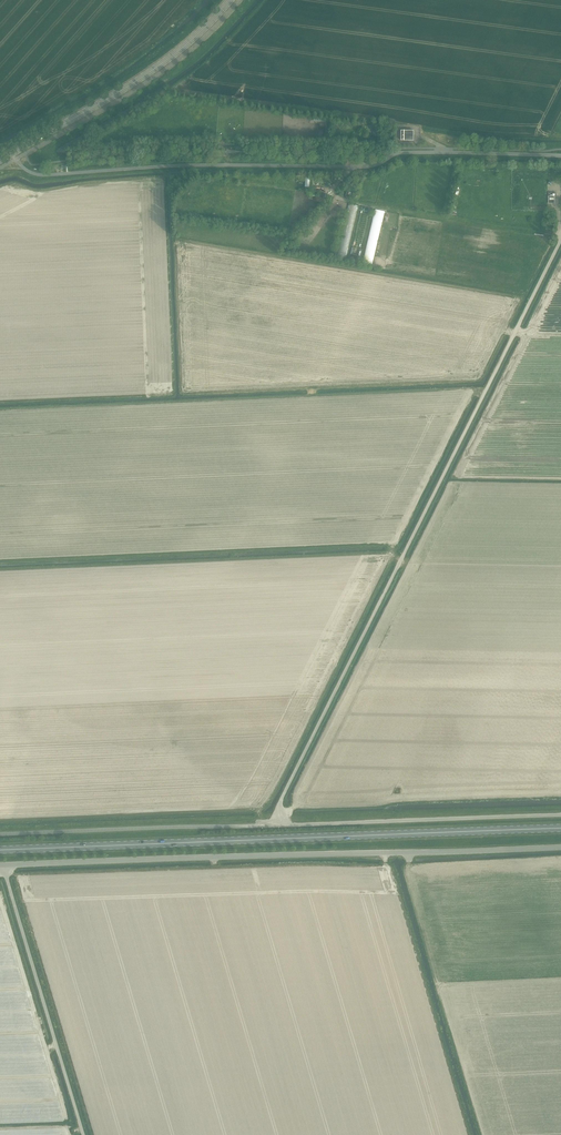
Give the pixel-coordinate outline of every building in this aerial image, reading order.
[(214,60),(221,54),(216,49),(209,55),(214,60)] [(383,131),(378,137),(381,139),(387,131),(387,132),(389,125),(380,124),(379,129),(383,131)] [(400,140),(413,140),(413,130),(400,130),(400,140)] [(556,197),(556,193),(548,193),(548,196),(548,203),(555,203),(555,196),(556,197)] [(367,230),(372,205),(364,203),(359,228),(367,230)] [(354,243),(363,245),(366,234),(357,232),(354,243)]
